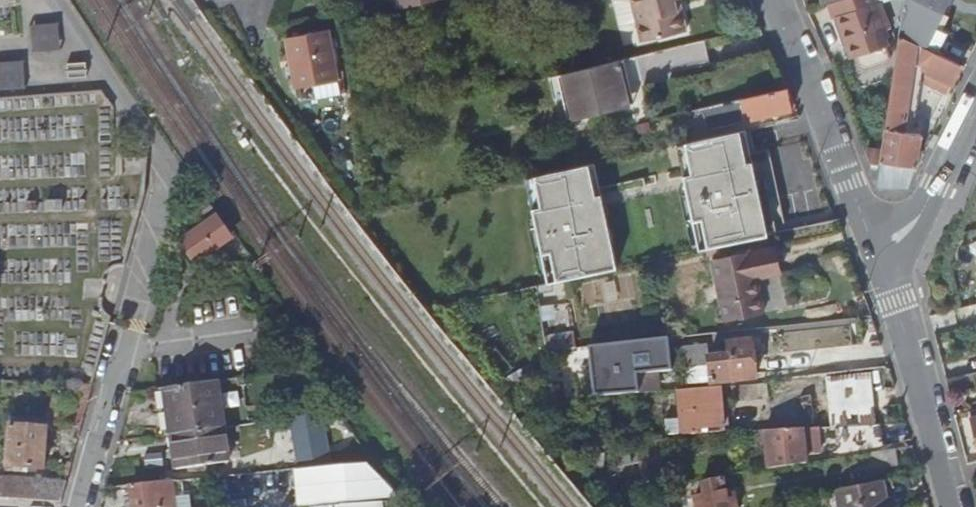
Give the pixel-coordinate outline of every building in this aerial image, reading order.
[(642,23),(636,0),(624,0),(617,2),(625,28),(642,23)] [(687,11),(682,12),(679,1),(684,0),(636,0),(642,23),(647,43),(692,32),(687,11)] [(902,0),(846,0),(832,5),(837,21),(841,20),(850,45),(853,44),(858,60),(891,48),(889,41),(892,40),(881,7),(902,0)] [(939,53),(951,34),(939,28),(953,0),(909,0),(901,35),(939,53)] [(36,23),(38,52),(67,50),(65,21),(36,23)] [(312,88),(338,83),(328,33),(285,41),(295,92),(312,88)] [(963,65),(939,53),(901,35),(878,186),(908,187),(917,166),(919,166),(923,134),(916,132),(924,68),(930,69),(929,73),(931,74),(927,83),(950,93),(963,65)] [(706,42),(667,51),(672,68),(710,59),(706,42)] [(855,61),(858,60),(853,44),(850,45),(855,61)] [(638,58),(568,75),(573,97),(626,84),(623,72),(640,68),(638,58)] [(1,62),(3,83),(9,83),(9,88),(30,87),(29,69),(20,70),(20,61),(1,62)] [(73,63),(74,78),(92,76),(91,62),(73,63)] [(338,83),(312,88),(315,102),(340,97),(338,83)] [(729,105),(709,110),(714,132),(735,128),(798,114),(791,91),(729,105)] [(751,132),(680,147),(703,252),(773,237),(751,132)] [(599,165),(529,180),(551,284),(622,269),(599,165)] [(218,219),(185,242),(199,262),(232,239),(218,219)] [(760,275),(761,282),(785,276),(780,250),(773,251),(778,271),(760,275)] [(778,271),(773,251),(717,263),(729,323),(768,315),(761,282),(760,275),(778,271)] [(646,363),(647,371),(683,366),(683,371),(688,370),(690,387),(715,386),(758,379),(754,342),(731,345),(733,357),(712,360),(710,347),(645,355),(646,363)] [(173,437),(224,430),(218,383),(167,390),(173,437)] [(52,422),(84,430),(96,387),(78,386),(73,405),(58,401),(52,422)] [(772,386),(737,389),(739,403),(773,400),(772,386)] [(726,435),(722,390),(682,394),(684,423),(686,437),(726,435)] [(329,413),(295,414),(295,454),(329,454),(329,413)] [(672,438),(686,437),(684,423),(671,424),(672,438)] [(10,466),(48,469),(51,430),(13,427),(10,466)] [(870,456),(887,454),(886,427),(839,429),(841,461),(870,456)] [(224,430),(173,437),(179,473),(230,465),(224,430)] [(773,472),(809,466),(808,457),(823,456),(821,430),(768,433),(773,472)] [(887,454),(870,456),(874,474),(900,470),(898,452),(887,454)] [(908,477),(922,475),(920,465),(906,468),(908,477)] [(70,483),(5,479),(4,500),(64,504),(70,483)] [(738,498),(730,499),(726,482),(705,487),(707,498),(697,501),(699,506),(740,506),(738,498)] [(174,483),(133,487),(135,506),(176,506),(174,483)] [(831,496),(833,506),(887,506),(889,506),(885,485),(831,496)]
